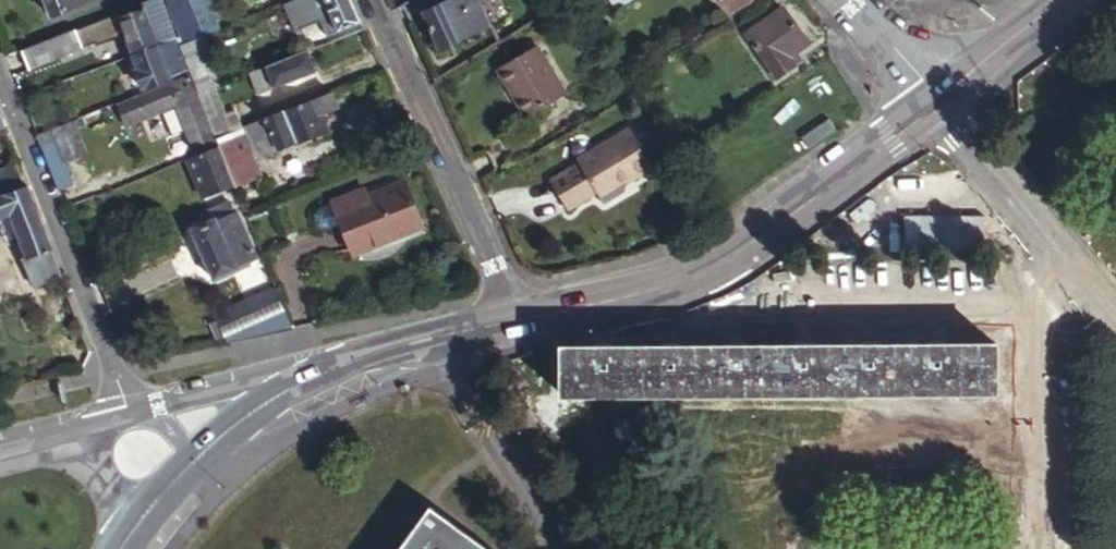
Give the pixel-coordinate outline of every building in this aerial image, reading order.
[(45,15),(84,0),(40,0),(45,15)] [(156,0),(146,0),(137,4),(140,8),(117,17),(131,56),(172,41),(156,0)] [(181,47),(199,40),(218,32),(207,5),(219,0),(162,0),(181,47)] [(346,0),(310,0),(325,37),(357,24),(346,0)] [(484,26),(472,0),(442,0),(417,12),(435,49),(484,26)] [(611,9),(624,0),(605,0),(611,9)] [(728,8),(746,2),(748,0),(721,0),(728,8)] [(774,10),(741,36),(778,82),(805,59),(801,54),(806,49),(774,10)] [(131,56),(117,17),(115,13),(98,19),(114,62),(131,56)] [(73,29),(16,52),(27,75),(83,52),(73,29)] [(175,50),(186,78),(193,97),(213,90),(217,88),(199,40),(181,47),(175,50)] [(186,78),(175,50),(172,41),(131,56),(136,69),(131,72),(138,91),(166,82),(167,86),(186,78)] [(514,121),(555,97),(529,50),(488,73),(514,121)] [(303,54),(247,76),(257,100),(312,78),(303,54)] [(213,149),(211,142),(205,127),(193,97),(186,78),(167,86),(163,87),(165,91),(117,109),(125,129),(157,117),(173,111),(182,137),(190,158),(213,149)] [(213,90),(193,97),(205,127),(211,142),(241,130),(233,110),(222,115),(213,90)] [(338,109),(332,93),(247,127),(261,161),(328,135),(321,115),(338,109)] [(167,143),(182,137),(173,111),(157,117),(167,143)] [(48,129),(58,155),(72,149),(63,124),(48,129)] [(30,136),(52,192),(69,185),(58,155),(48,129),(30,136)] [(617,184),(621,191),(649,174),(625,134),(575,164),(576,166),(547,184),(565,216),(595,198),(617,184)] [(213,150),(226,181),(228,187),(229,191),(257,179),(242,139),(213,150)] [(213,150),(213,149),(190,158),(181,161),(194,194),(226,181),(213,150)] [(21,182),(15,165),(0,171),(0,189),(21,182)] [(228,187),(226,181),(194,194),(196,200),(228,187)] [(617,184),(595,198),(598,205),(621,191),(617,184)] [(23,187),(0,196),(0,219),(8,217),(18,242),(23,256),(17,259),(27,286),(57,275),(44,241),(23,187)] [(319,207),(339,260),(410,233),(392,187),(344,204),(343,198),(319,207)] [(186,230),(207,281),(252,263),(231,211),(228,213),(224,204),(204,212),(207,221),(186,230)] [(0,219),(0,240),(1,243),(8,247),(18,242),(8,217),(0,219)] [(219,343),(280,331),(265,289),(207,312),(219,343)] [(998,393),(997,344),(946,345),(946,341),(931,341),(931,344),(880,344),(880,342),(864,342),(864,345),(813,344),(813,342),(799,342),(799,345),(748,345),(748,344),(747,342),(734,342),(734,345),(681,345),(681,342),(669,342),(668,345),(614,345),(614,342),(602,342),(602,345),(564,345),(564,395),(998,393)] [(541,423),(531,407),(521,413),(532,429),(541,423)] [(430,508),(400,548),(486,548),(430,508)]
